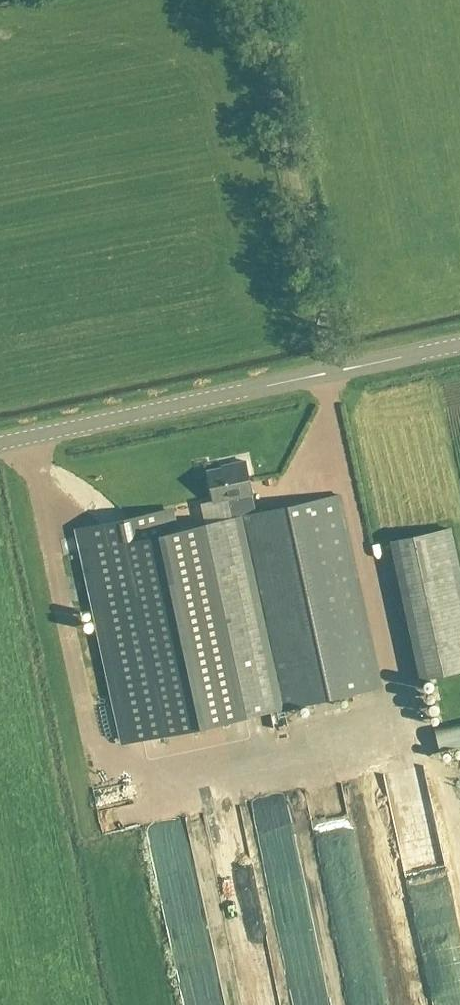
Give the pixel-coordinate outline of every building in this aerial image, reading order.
[(225,500),(230,520),(172,533),(167,511),(81,530),(127,743),(381,688),(340,496),(256,514),(244,462),(231,465),(231,467),(207,473),(213,503),(225,500)] [(389,541),(419,681),(459,672),(459,573),(450,528),(389,541)] [(106,722),(117,720),(113,698),(101,701),(106,722)] [(438,746),(446,758),(459,749),(459,741),(456,735),(438,746)] [(283,908),(290,944),(322,938),(309,873),(297,875),(304,904),(283,908)]
